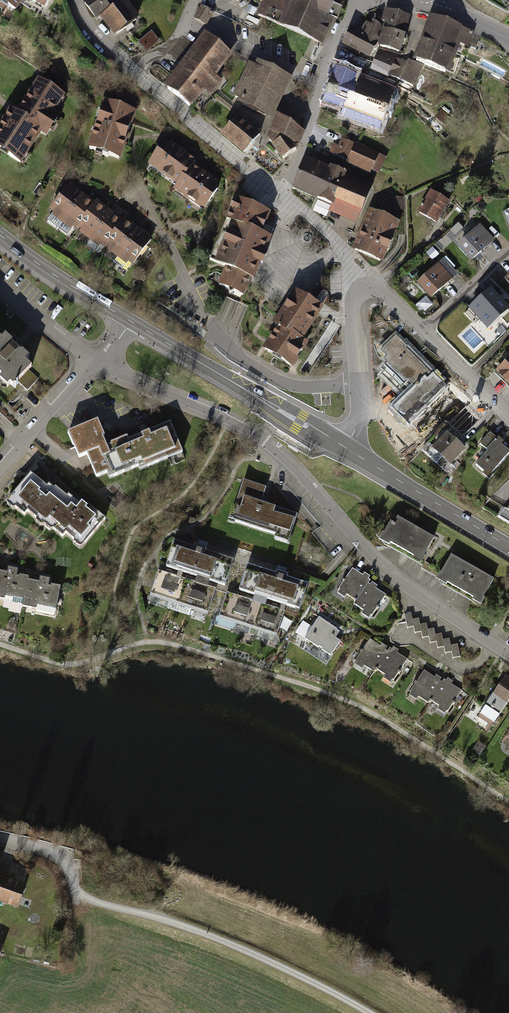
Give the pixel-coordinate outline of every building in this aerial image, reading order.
[(16,12),(24,0),(0,0),(0,2),(16,12)] [(44,10),(50,0),(28,0),(44,10)] [(97,19),(100,17),(114,35),(139,17),(127,0),(83,0),(97,19)] [(262,3),(256,15),(322,44),(333,18),(328,15),(331,7),(334,0),(257,0),(262,3)] [(201,5),(192,18),(205,26),(214,13),(201,5)] [(361,32),(351,26),(342,45),(371,59),(377,48),(401,54),(411,16),(384,9),(381,20),(381,22),(384,23),(382,28),(373,20),(370,25),(366,22),(361,32)] [(462,26),(430,15),(413,61),(448,75),(460,45),(469,48),(474,33),(461,28),(462,26)] [(152,31),(138,43),(146,52),(160,41),(152,31)] [(231,54),(203,32),(173,70),(161,85),(189,107),(203,90),(210,95),(221,80),(214,75),(231,54)] [(400,60),(379,52),(370,71),(414,89),(424,66),(408,59),(406,62),(401,59),(400,60)] [(236,102),(270,120),(283,95),(291,80),(256,62),(254,66),(249,63),(232,96),(238,99),(236,102)] [(368,81),(334,68),(321,104),(342,111),(340,116),(380,131),(395,91),(368,81)] [(34,77),(15,106),(0,129),(0,152),(19,164),(63,96),(34,77)] [(85,146),(118,158),(124,140),(133,112),(100,101),(85,146)] [(450,119),(441,111),(435,117),(443,126),(450,119)] [(260,132),(238,114),(219,137),(241,155),(260,132)] [(304,134),(276,116),(267,137),(272,145),(271,146),(281,161),(297,149),(304,134)] [(338,145),(333,143),(328,153),(347,162),(346,164),(370,176),(371,172),(378,176),(387,158),(356,144),(355,145),(341,139),(338,145)] [(180,150),(164,140),(147,165),(176,184),(172,190),(203,210),(220,183),(205,173),(193,165),(196,161),(180,150)] [(312,161),(304,158),(290,190),(317,202),(318,201),(330,206),(328,212),(356,225),(373,183),(349,172),(349,174),(330,167),(329,168),(322,165),(312,161)] [(75,192),(69,188),(48,214),(68,230),(72,226),(97,246),(100,242),(133,268),(156,239),(148,233),(133,221),(124,214),(119,220),(112,214),(102,206),(95,201),(92,205),(86,201),(75,192)] [(450,202),(431,191),(418,213),(437,224),(450,202)] [(270,212),(233,197),(223,221),(228,223),(213,262),(223,266),(216,284),(246,296),(250,286),(254,276),(265,248),(270,236),(261,233),(270,212)] [(404,197),(395,197),(395,211),(405,210),(404,197)] [(399,222),(369,209),(351,249),(382,262),(399,222)] [(463,229),(458,223),(449,231),(455,237),(463,229)] [(480,225),(457,245),(471,261),(494,241),(480,225)] [(432,248),(426,254),(432,260),(439,254),(432,248)] [(443,259),(416,284),(430,301),(459,275),(443,259)] [(311,299),(294,288),(279,311),(271,323),(276,326),(262,349),(291,367),(296,360),(307,341),(303,339),(313,324),(323,307),(311,299)] [(465,314),(474,323),(477,320),(487,331),(508,310),(490,290),(465,314)] [(10,387),(32,365),(13,345),(0,332),(0,377),(10,387)] [(450,390),(396,335),(377,354),(391,369),(385,374),(382,377),(402,397),(390,408),(411,429),(450,390)] [(494,373),(508,387),(508,358),(494,373)] [(96,425),(66,438),(76,462),(84,458),(94,481),(106,476),(108,482),(136,470),(138,473),(181,455),(168,426),(141,437),(126,444),(125,440),(113,445),(109,447),(110,449),(105,451),(101,441),(103,440),(96,425)] [(496,439),(490,433),(480,445),(487,451),(475,464),(483,471),(482,473),(489,479),(493,475),(491,473),(508,452),(508,451),(502,445),(505,442),(498,436),(496,439)] [(465,451),(448,435),(432,452),(449,468),(465,451)] [(46,491),(29,477),(6,506),(21,518),(25,513),(51,533),(54,529),(64,536),(66,533),(75,540),(73,542),(81,547),(96,528),(104,517),(89,506),(85,511),(81,507),(66,495),(64,498),(54,490),(50,494),(46,491)] [(268,490),(245,483),(238,507),(235,507),(229,524),(276,538),(275,543),(289,547),(298,516),(271,508),(263,506),(268,490)] [(508,509),(505,507),(500,516),(508,522),(508,508),(508,509)] [(435,539),(394,517),(381,541),(421,564),(435,539)] [(233,561),(174,541),(165,567),(224,587),(233,561)] [(494,579),(451,556),(437,581),(480,604),(494,579)] [(309,584),(247,565),(238,591),(300,610),(309,584)] [(55,612),(62,584),(42,579),(10,570),(0,568),(0,598),(55,612)] [(360,577),(352,571),(336,595),(371,618),(387,594),(372,585),(360,577)] [(214,590),(159,572),(149,603),(204,621),(214,590)] [(283,611),(227,593),(217,624),(273,642),(283,611)] [(411,612),(404,613),(407,627),(414,626),(415,632),(421,630),(423,637),(429,636),(430,642),(437,641),(438,647),(444,646),(445,652),(452,651),(453,657),(460,656),(458,643),(451,645),(449,638),(443,639),(441,633),(435,634),(434,627),(428,629),(426,622),(420,624),(419,618),(413,619),(411,612)] [(338,632),(318,618),(303,639),(330,659),(341,643),(334,638),(338,632)] [(379,644),(371,638),(356,661),(390,683),(405,661),(396,655),(379,644)] [(432,675),(424,670),(409,693),(444,716),(460,693),(451,687),(432,675)] [(505,676),(476,716),(491,727),(508,701),(508,679),(505,676)] [(6,899),(5,902),(17,906),(25,885),(13,881),(12,883),(0,879),(0,897),(6,899)]
